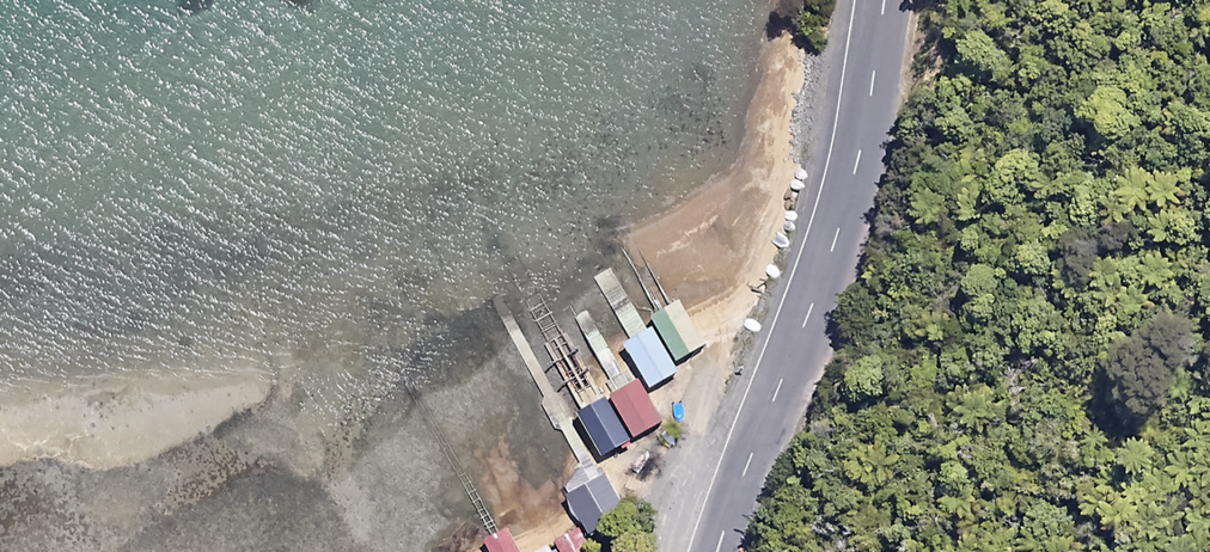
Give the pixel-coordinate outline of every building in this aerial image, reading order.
[(707,340),(683,300),(655,317),(679,357),(707,340)] [(678,368),(653,324),(626,339),(651,383),(678,368)] [(640,375),(614,390),(638,433),(664,418),(640,375)] [(607,394),(581,410),(607,453),(633,437),(607,394)] [(609,467),(567,490),(587,525),(629,502),(609,467)] [(509,527),(486,541),(493,551),(525,551),(509,527)] [(565,551),(599,551),(585,528),(559,542),(565,551)] [(559,542),(540,551),(565,551),(559,542)]
